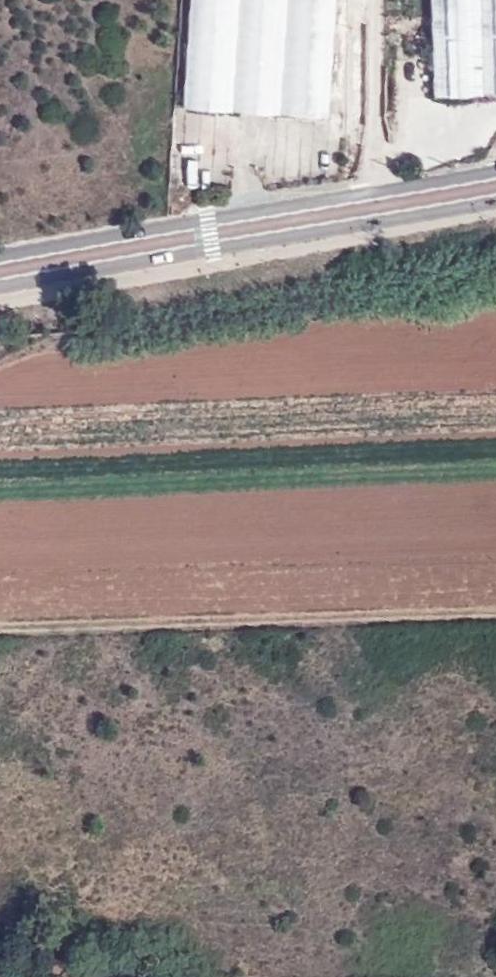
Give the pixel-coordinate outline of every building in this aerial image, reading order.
[(186,104),(329,114),(338,0),(192,0),(186,104)] [(495,90),(495,0),(432,0),(432,10),(437,93),(495,90)]
